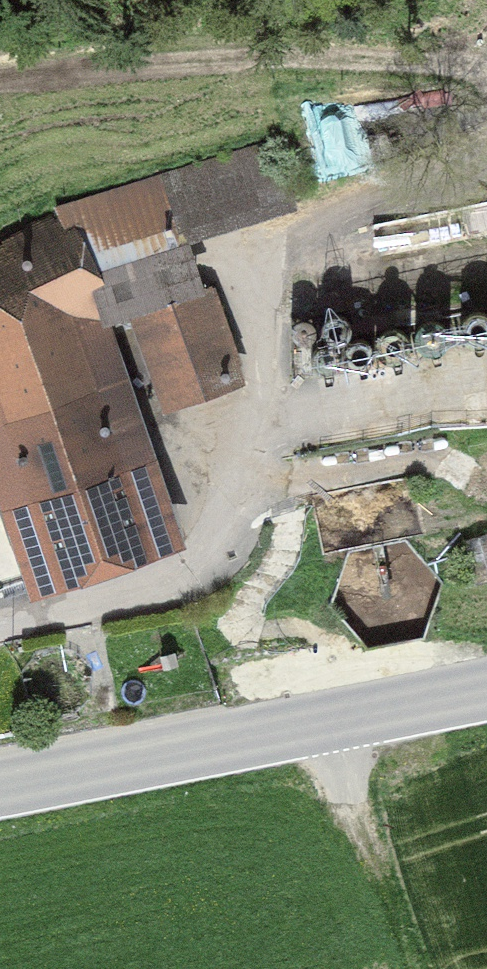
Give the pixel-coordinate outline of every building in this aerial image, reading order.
[(293,202),(277,148),(164,183),(184,238),(293,202)] [(33,592),(180,540),(102,322),(131,312),(165,405),(242,377),(210,288),(203,291),(184,238),(164,183),(52,215),(0,237),(0,499),(33,592)] [(345,327),(346,323),(347,318),(346,314),(343,311),(339,308),(335,307),(331,308),(327,309),(324,312),(322,315),(321,319),(322,323),(323,327),(326,330),(330,332),(333,332),(338,332),(342,330),(345,327)] [(486,333),(486,312),(483,310),(479,308),(475,309),(470,310),(467,314),(464,318),(463,322),(464,327),(466,331),(470,334),(474,336),(479,336),(483,335),(486,333)] [(314,333),(316,329),(316,324),(315,320),(313,317),(309,314),(305,313),(300,314),(297,315),(294,318),(292,321),(291,325),(291,329),(293,333),(296,336),(299,338),(303,338),(307,338),(311,336),(314,333)] [(430,342),(434,342),(438,341),(441,338),(443,334),(444,330),(443,326),(441,323),(438,320),(434,319),(430,319),(426,320),(423,322),(421,325),(420,328),(420,332),(421,336),(423,339),(426,341),(430,342)] [(397,350),(400,348),(403,345),(404,342),(405,338),(404,334),(401,331),(398,328),(394,327),(390,327),(387,329),(384,331),(382,334),(381,338),(381,342),(383,346),(385,348),(389,350),(393,351),(397,350)] [(372,353),(374,349),(374,345),(373,341),(370,337),(367,335),(362,334),(358,334),(354,336),(352,338),(349,342),(349,346),(349,350),(351,353),(353,356),(357,358),(361,359),(365,359),(369,357),(372,353)] [(335,358),(337,354),(337,350),(336,346),(334,342),(330,340),(326,339),(321,339),(318,340),(315,343),(313,347),(312,350),(312,354),(314,358),(317,361),(320,363),(324,364),(328,363),(332,361),(335,358)]
